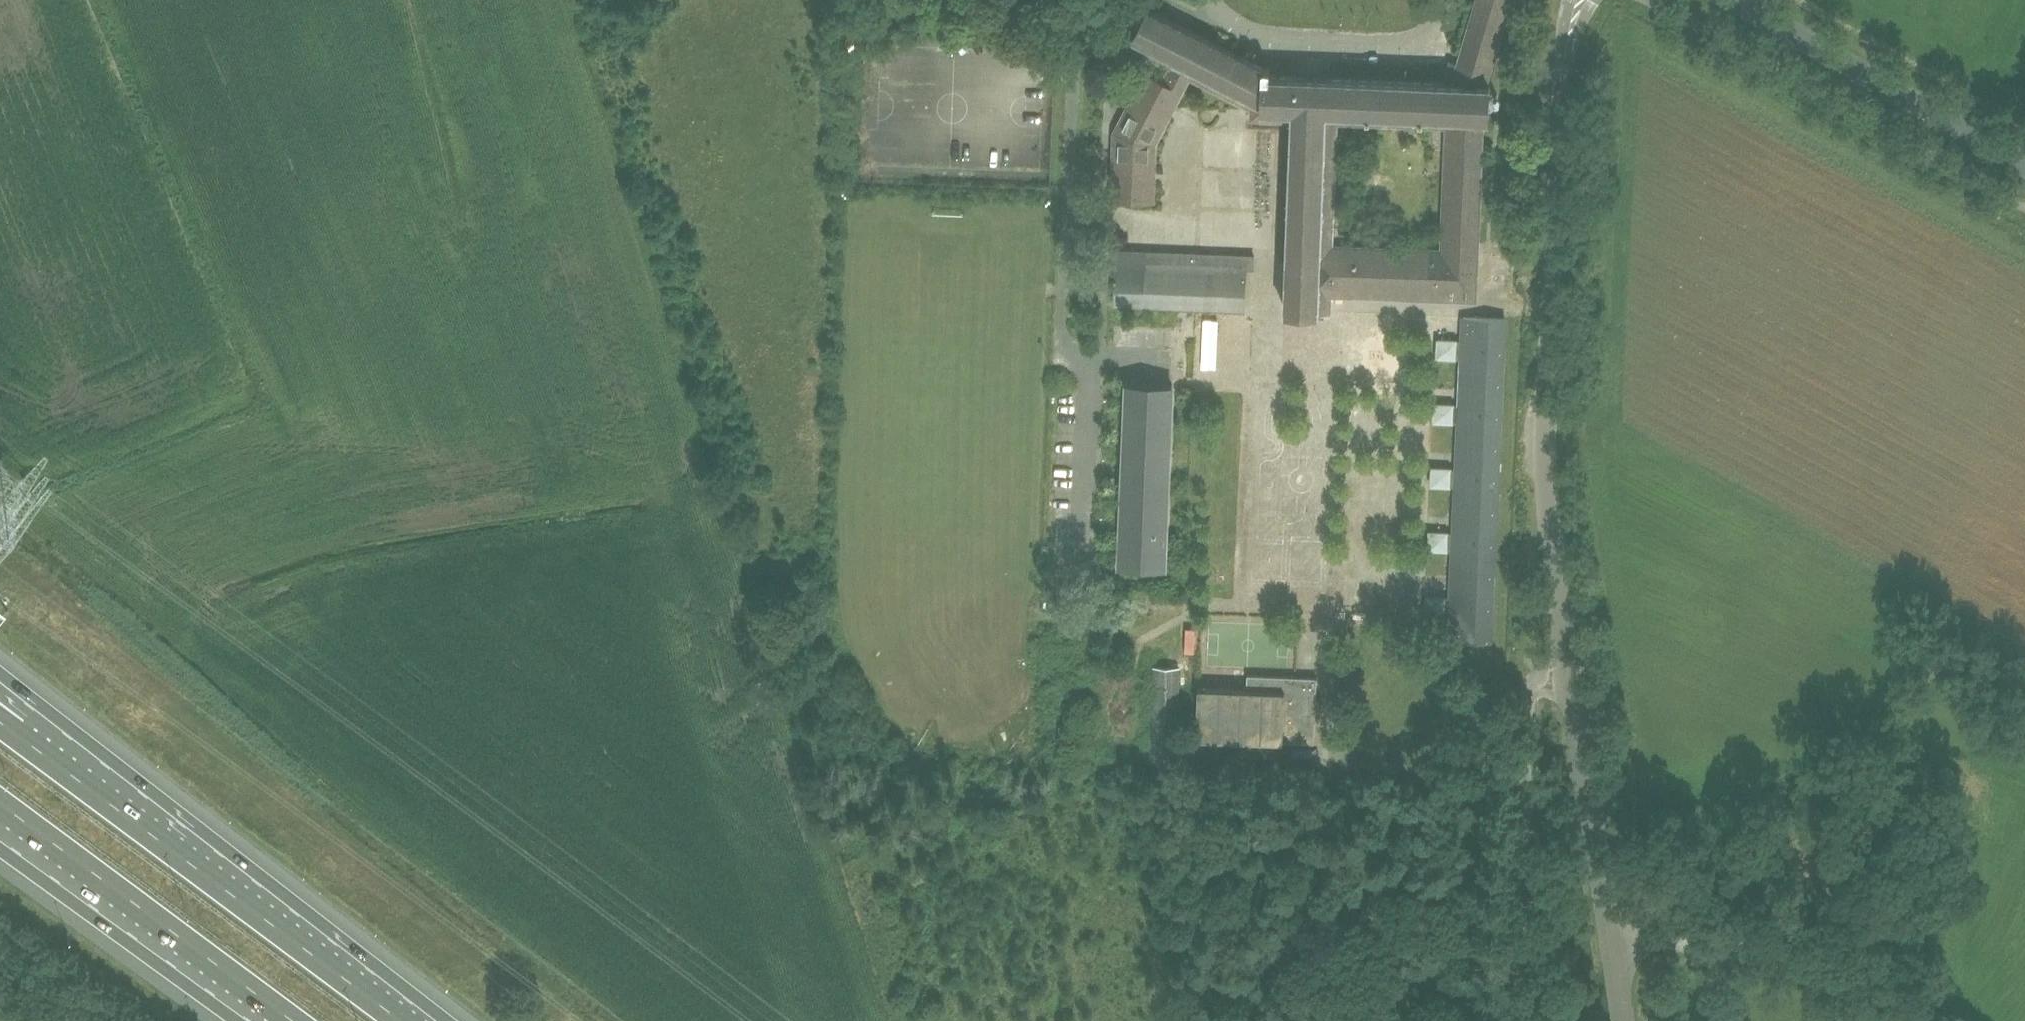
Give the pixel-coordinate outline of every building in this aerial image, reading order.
[(1129,46),(1170,67),(1163,81),(1145,72),(1114,133),(1111,199),(1154,200),(1156,143),(1190,77),(1252,108),(1251,118),(1293,120),(1286,309),(1331,311),(1331,294),(1477,299),(1484,117),(1490,117),(1491,84),(1487,83),(1511,0),(1476,0),(1452,82),(1270,75),(1270,67),(1267,65),(1263,66),(1148,8),(1129,46)] [(1159,231),(1159,219),(1137,219),(1137,231),(1159,231)] [(1118,249),(1118,259),(1117,259),(1115,302),(1245,308),(1247,267),(1254,268),(1255,255),(1118,249)] [(1505,318),(1464,316),(1449,637),(1491,639),(1505,318)] [(1165,569),(1172,407),(1173,384),(1128,382),(1120,567),(1165,569)] [(1179,667),(1155,667),(1154,787),(1178,787),(1179,667)] [(1247,689),(1207,687),(1199,687),(1197,737),(1315,742),(1318,676),(1296,675),(1248,673),(1247,689)]
